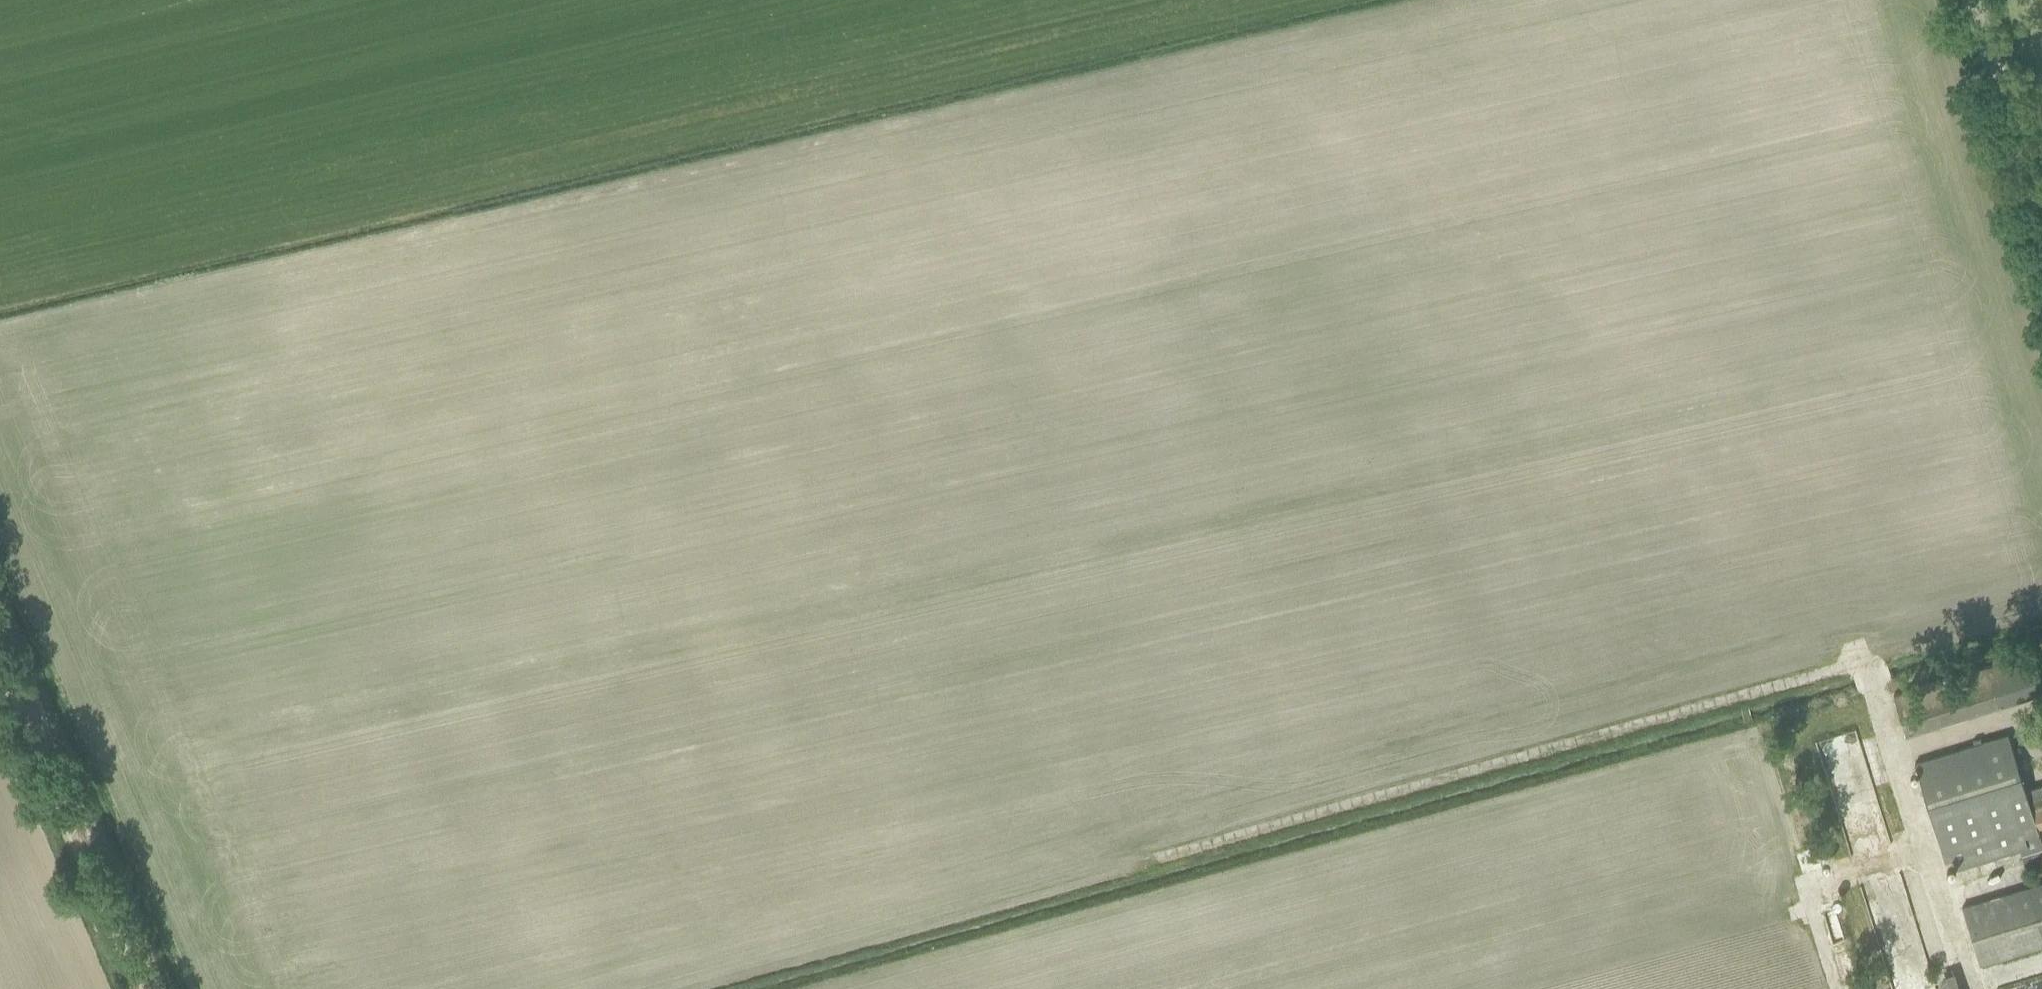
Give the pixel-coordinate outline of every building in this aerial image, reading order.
[(1999,703),(1986,663),(1892,693),(1905,732),(1999,703)] [(1841,708),(1834,696),(1822,703),(1829,714),(1841,708)] [(1945,860),(1953,858),(1956,868),(2027,846),(2027,848),(2041,843),(2037,827),(2037,826),(2041,824),(2041,784),(2026,789),(2008,733),(1915,763),(1944,856),(1945,860)] [(1962,906),(1980,965),(2041,946),(2041,882),(1962,906)]
